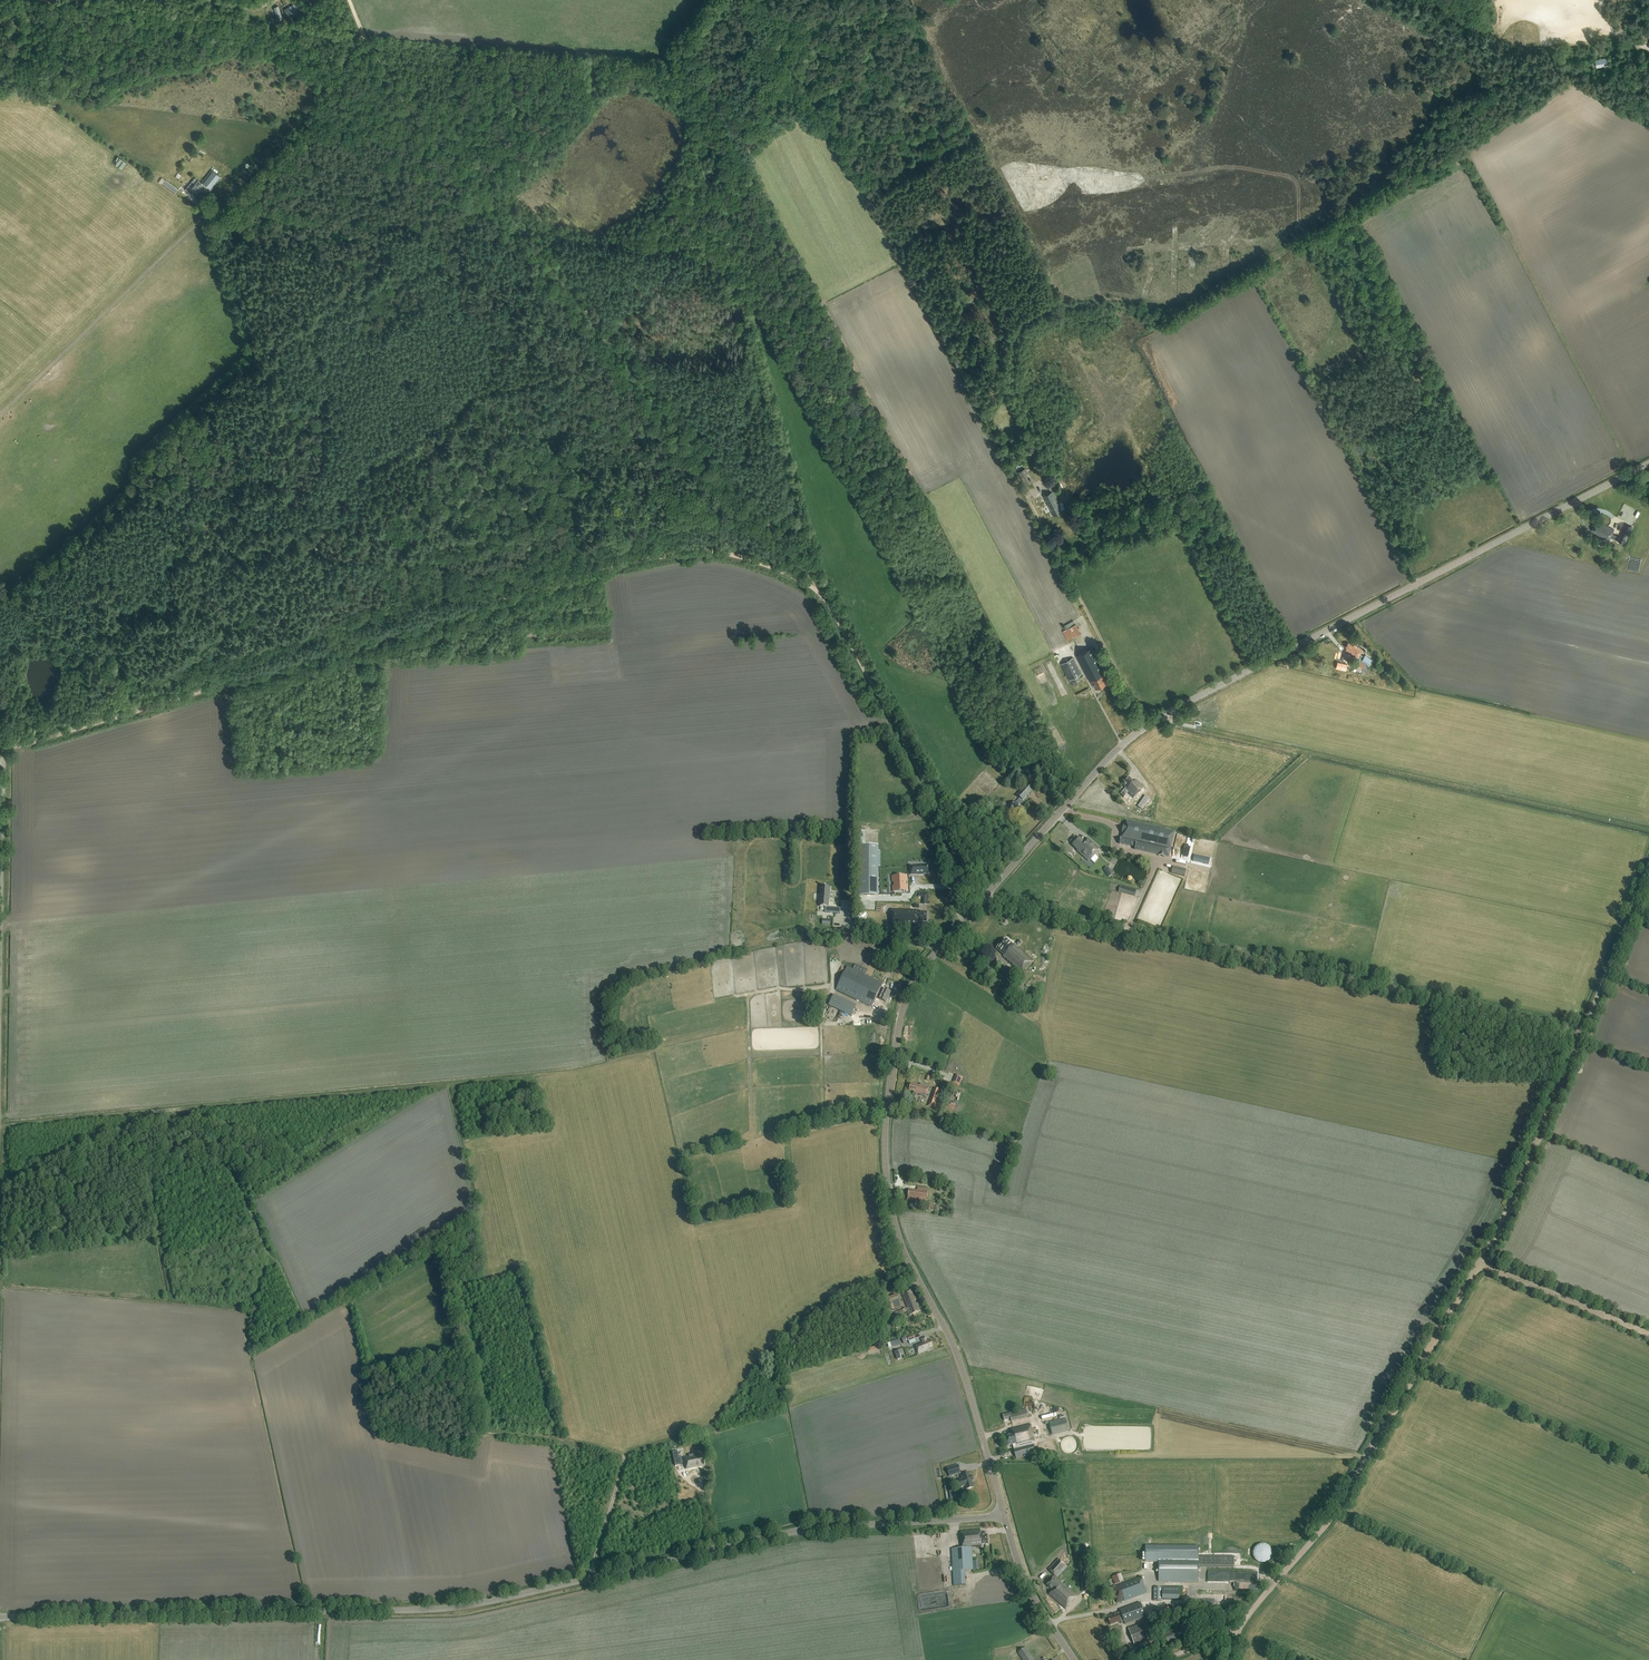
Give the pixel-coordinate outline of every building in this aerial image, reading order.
[(286,21),(278,2),(266,7),(271,23),(286,21)] [(297,5),(286,12),(288,16),(299,9),(297,5)] [(1612,64),(1609,65),(1607,58),(1596,59),(1597,68),(1604,67),(1604,69),(1612,68),(1612,64)] [(198,179),(191,187),(189,185),(185,189),(194,196),(203,184),(211,190),(221,178),(211,170),(201,182),(198,179)] [(237,209),(230,212),(232,218),(231,218),(236,228),(243,224),(237,209)] [(1028,473),(1025,468),(1018,472),(1025,486),(1033,482),(1031,479),(1029,480),(1026,474),(1028,473)] [(1050,490),(1052,489),(1051,487),(1054,485),(1052,480),(1046,484),(1048,488),(1049,488),(1050,490)] [(1054,515),(1061,512),(1057,504),(1059,504),(1053,492),(1043,497),(1048,506),(1049,505),(1054,515)] [(1609,541),(1615,530),(1604,525),(1603,526),(1597,523),(1593,531),(1600,534),(1599,536),(1609,541)] [(1069,639),(1083,633),(1076,619),(1066,624),(1068,628),(1064,630),(1069,639)] [(1357,658),(1363,650),(1358,647),(1357,648),(1356,647),(1357,646),(1351,642),(1350,644),(1348,642),(1345,647),(1347,648),(1346,650),(1349,652),(1350,652),(1351,653),(1350,653),(1357,658)] [(1095,688),(1107,682),(1103,673),(1105,672),(1092,647),(1076,655),(1089,681),(1091,680),(1093,685),(1094,685),(1095,688)] [(1082,674),(1073,658),(1061,664),(1069,680),(1082,674)] [(1364,668),(1367,671),(1370,667),(1360,659),(1355,666),(1361,671),(1364,668)] [(1337,662),(1336,668),(1345,670),(1347,664),(1337,662)] [(1129,778),(1122,784),(1126,788),(1125,789),(1128,791),(1127,792),(1133,798),(1144,789),(1136,780),(1134,783),(1129,778)] [(1020,798),(1016,802),(1015,802),(1010,808),(1018,815),(1023,809),(1019,805),(1033,790),(1027,784),(1016,795),(1020,798)] [(1124,791),(1121,794),(1126,800),(1129,797),(1124,791)] [(1146,796),(1138,807),(1142,810),(1142,809),(1144,806),(1150,799),(1146,796)] [(1173,831),(1124,821),(1120,837),(1118,843),(1134,847),(1133,849),(1157,854),(1157,855),(1163,856),(1164,856),(1167,856),(1173,831)] [(865,832),(856,831),(856,844),(865,844),(865,832)] [(1089,861),(1099,849),(1087,838),(1084,842),(1079,837),(1073,845),(1080,851),(1079,852),(1089,861)] [(859,895),(879,895),(878,845),(860,845),(859,895)] [(1210,859),(1195,855),(1194,859),(1205,861),(1205,864),(1209,865),(1210,859)] [(923,865),(918,865),(918,866),(910,866),(911,874),(918,874),(918,875),(923,875),(923,874),(928,873),(928,865),(923,865)] [(1107,867),(1104,870),(1109,877),(1113,874),(1107,867)] [(893,892),(908,894),(909,889),(906,889),(907,884),(910,884),(911,879),(895,877),(893,892)] [(830,887),(821,887),(820,907),(825,907),(825,913),(840,914),(840,908),(829,908),(829,900),(830,900),(830,887)] [(930,904),(930,892),(921,892),(920,897),(925,897),(925,904),(930,904)] [(927,922),(927,912),(919,912),(919,910),(892,909),(891,926),(918,927),(919,922),(927,922)] [(1025,971),(1033,962),(1018,947),(1015,944),(1014,944),(1012,945),(1006,939),(996,948),(1004,956),(1003,957),(1004,958),(1021,974),(1024,970),(1025,971)] [(881,988),(883,984),(847,967),(836,990),(872,1007),(878,994),(881,995),(879,999),(886,1003),(891,992),(884,989),(881,988)] [(1010,978),(1014,973),(1008,967),(1004,972),(1010,978)] [(834,995),(829,1006),(827,1014),(836,1018),(840,1011),(851,1016),(856,1005),(834,995)] [(963,1076),(956,1074),(952,1084),(959,1086),(961,1080),(963,1076)] [(926,1097),(929,1087),(920,1084),(919,1086),(911,1083),(909,1090),(914,1092),(913,1092),(920,1094),(919,1095),(926,1097)] [(941,1090),(935,1087),(928,1107),(934,1108),(935,1108),(941,1090)] [(951,1105),(939,1101),(938,1106),(950,1109),(951,1105)] [(926,1200),(927,1189),(918,1188),(917,1191),(909,1190),(908,1199),(919,1201),(919,1200),(926,1200)] [(935,1203),(925,1202),(924,1211),(938,1212),(939,1206),(934,1206),(935,1203)] [(906,1309),(906,1308),(903,1309),(903,1310),(900,1311),(901,1313),(903,1312),(904,1312),(907,1311),(909,1316),(918,1312),(917,1309),(919,1309),(918,1306),(917,1303),(915,1304),(914,1301),(916,1300),(912,1289),(902,1293),(907,1308),(906,1309)] [(897,1295),(888,1298),(892,1310),(901,1307),(897,1295)] [(921,1339),(923,1343),(915,1346),(918,1354),(927,1350),(927,1349),(933,1347),(930,1340),(927,1341),(925,1337),(921,1339)] [(897,1360),(904,1358),(902,1350),(895,1352),(897,1360)] [(883,1354),(886,1364),(893,1362),(890,1352),(883,1354)] [(1029,1417),(1027,1409),(1002,1415),(1004,1421),(1011,1419),(1011,1422),(1029,1417)] [(1052,1435),(1068,1431),(1065,1418),(1049,1422),(1052,1435)] [(1036,1454),(1032,1440),(1034,1439),(1031,1424),(1011,1429),(1012,1434),(1006,1435),(1009,1445),(1013,1444),(1015,1454),(1016,1459),(1036,1454)] [(675,1466),(682,1464),(681,1457),(679,1458),(677,1452),(672,1453),(675,1466)] [(684,1458),(687,1469),(687,1471),(690,1471),(690,1468),(703,1465),(702,1461),(704,1460),(703,1456),(703,1454),(698,1455),(695,1456),(695,1455),(688,1457),(686,1457),(684,1458)] [(949,1476),(960,1473),(958,1465),(947,1468),(949,1476)] [(972,1476),(970,1476),(969,1473),(961,1476),(962,1479),(959,1480),(961,1487),(965,1486),(966,1490),(973,1487),(971,1481),(973,1480),(972,1476)] [(961,1533),(961,1548),(951,1549),(954,1586),(966,1585),(965,1570),(973,1570),(972,1547),(982,1547),(982,1545),(988,1545),(987,1535),(981,1535),(980,1531),(961,1533)] [(1253,1552),(1253,1553),(1253,1555),(1253,1556),(1254,1557),(1254,1558),(1255,1559),(1256,1560),(1257,1561),(1258,1562),(1259,1562),(1260,1563),(1261,1563),(1263,1563),(1264,1563),(1265,1563),(1266,1562),(1267,1562),(1268,1561),(1269,1560),(1270,1559),(1271,1558),(1272,1557),(1272,1556),(1272,1555),(1272,1553),(1272,1552),(1272,1551),(1272,1550),(1271,1549),(1270,1548),(1269,1547),(1268,1546),(1267,1545),(1266,1544),(1265,1544),(1264,1544),(1263,1544),(1261,1544),(1260,1544),(1259,1544),(1258,1545),(1257,1546),(1256,1547),(1255,1548),(1254,1549),(1254,1550),(1253,1551),(1253,1552)] [(1234,1557),(1198,1556),(1198,1547),(1146,1547),(1145,1561),(1159,1561),(1158,1581),(1198,1582),(1198,1568),(1234,1568),(1234,1557)] [(1057,1577),(1067,1566),(1059,1559),(1048,1570),(1055,1576),(1055,1575),(1057,1577)] [(1120,1581),(1123,1579),(1121,1574),(1112,1577),(1115,1584),(1120,1582),(1120,1581)] [(1066,1609),(1077,1597),(1055,1577),(1047,1585),(1052,1590),(1048,1594),(1066,1609)] [(1124,1602),(1147,1593),(1141,1577),(1116,1587),(1116,1586),(1110,1588),(1113,1597),(1115,1597),(1117,1603),(1124,1601),(1124,1602)] [(1180,1588),(1162,1588),(1154,1588),(1153,1601),(1162,1601),(1162,1600),(1179,1600),(1180,1588)] [(1120,1610),(1120,1612),(1117,1613),(1118,1613),(1107,1617),(1110,1625),(1120,1622),(1121,1624),(1124,1622),(1125,1625),(1146,1617),(1140,1602),(1120,1610)] [(1134,1646),(1152,1639),(1146,1622),(1128,1628),(1134,1646)] [(1168,1643),(1187,1636),(1185,1629),(1183,1629),(1182,1627),(1177,1629),(1176,1628),(1171,1630),(1171,1631),(1167,1633),(1167,1635),(1166,1636),(1168,1643)] [(1139,1659),(1153,1653),(1151,1646),(1136,1651),(1139,1659)] [(1026,1647),(1018,1652),(1022,1659),(1034,1659),(1026,1647)]
